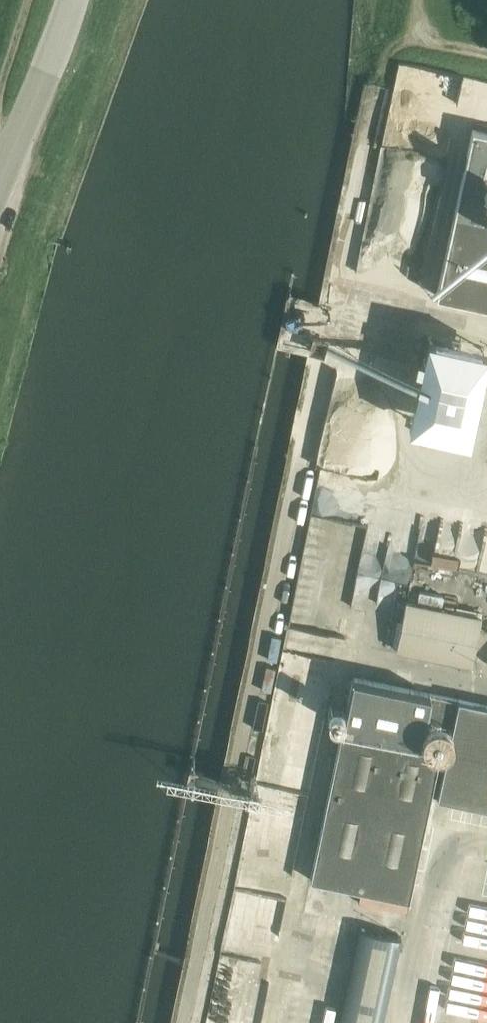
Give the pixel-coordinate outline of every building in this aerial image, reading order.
[(436,296),(486,307),(486,131),(472,128),(454,210),(436,296)] [(482,614),(441,606),(444,595),(420,589),(417,601),(407,599),(396,650),(472,665),(482,614)] [(442,746),(452,696),(353,675),(342,726),(343,726),(442,746)] [(442,746),(431,795),(486,807),(486,704),(452,696),(442,746)] [(410,899),(431,795),(442,746),(343,726),(311,879),(410,899)]
